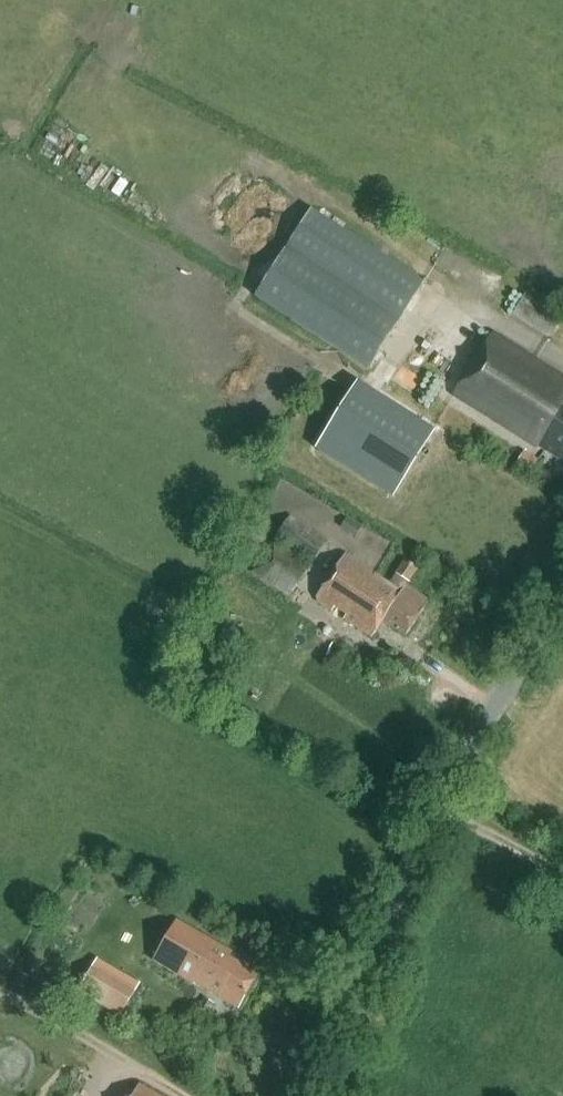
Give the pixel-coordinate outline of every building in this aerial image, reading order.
[(426,284),(310,208),(253,294),(369,371),(426,284)] [(562,323),(562,319),(527,297),(514,316),(552,340),(562,323)] [(494,336),(457,394),(562,462),(562,379),(494,336)] [(316,448),(319,450),(390,497),(391,495),(407,471),(433,431),(432,431),(359,383),(316,448)] [(539,459),(526,450),(517,464),(531,472),(539,459)] [(330,539),(293,514),(278,536),(315,561),(330,539)] [(362,527),(348,517),(341,527),(355,536),(362,527)] [(314,563),(277,537),(253,571),(290,597),(314,563)] [(405,635),(427,601),(406,587),(417,569),(405,561),(390,584),(346,555),(318,599),(319,603),(372,637),(382,621),(405,635)] [(238,1008),(256,974),(226,957),(229,952),(178,924),(156,964),(206,992),(207,991),(238,1008)] [(137,988),(94,963),(77,992),(120,1017),(137,988)] [(213,1005),(203,999),(197,1009),(208,1014),(213,1005)] [(139,1086),(134,1095),(157,1095),(139,1086)]
